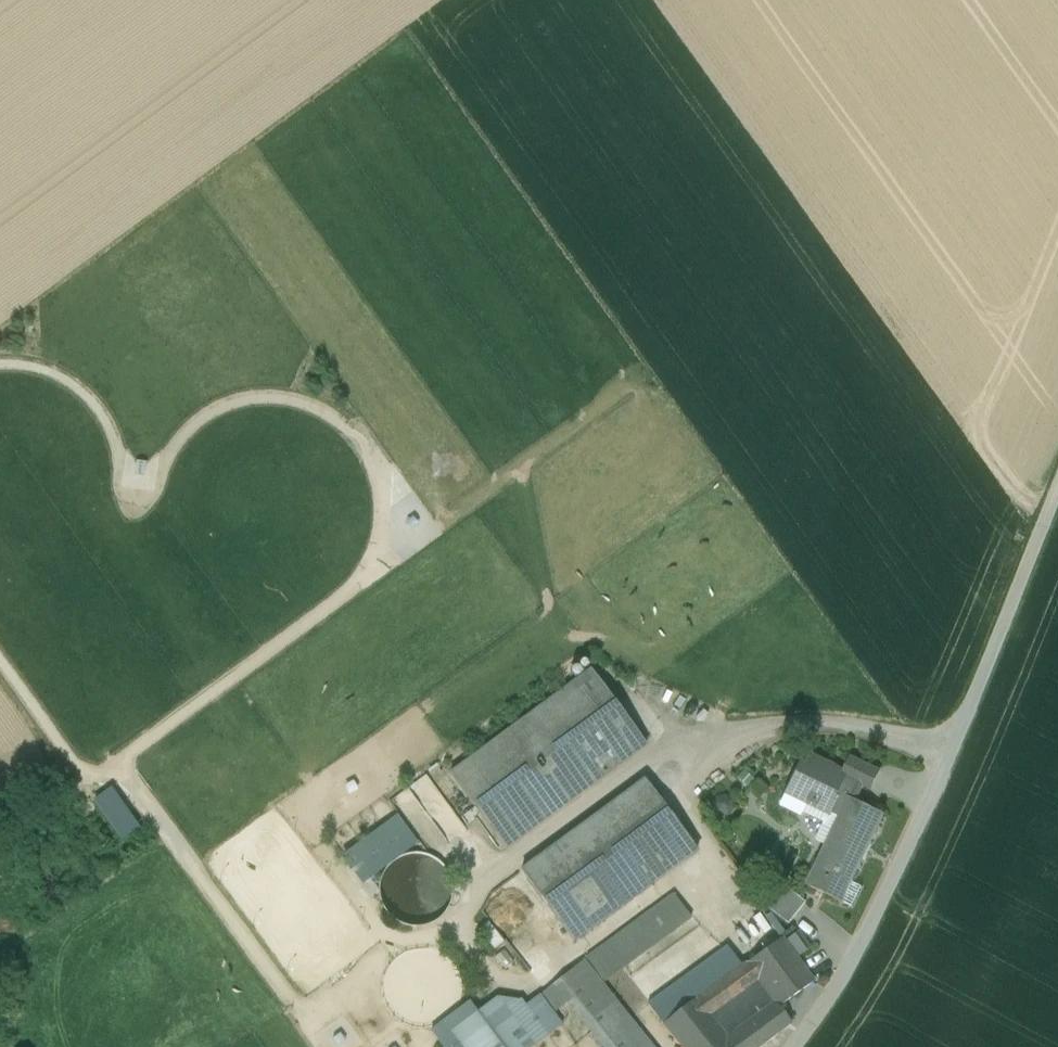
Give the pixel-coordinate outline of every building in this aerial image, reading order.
[(591,671),(450,775),(505,849),(646,745),(591,671)] [(844,774),(803,755),(785,793),(806,804),(830,815),(830,814),(837,817),(847,797),(855,801),(863,785),(843,776),(844,774)] [(645,780),(521,871),(574,943),(697,852),(645,780)] [(806,804),(785,793),(780,803),(782,807),(798,815),(801,813),(806,804)] [(837,817),(804,886),(842,905),(843,903),(838,901),(848,881),(851,883),(883,816),(885,817),(885,815),(855,801),(847,797),(837,817)] [(342,852),(363,885),(374,878),(410,933),(456,903),(441,881),(447,877),(425,843),(421,845),(400,814),(342,852)] [(772,910),(791,922),(806,900),(787,887),(772,910)] [(673,895),(585,957),(603,978),(689,917),(673,895)] [(782,939),(746,965),(757,981),(774,1004),(778,1009),(780,1007),(814,982),(782,939)] [(729,948),(649,1007),(664,1026),(698,1001),(744,967),(729,948)] [(584,960),(552,986),(601,1046),(654,1046),(584,960)] [(744,967),(698,1001),(711,1016),(757,981),(746,965),(744,967)] [(757,981),(711,1016),(729,1038),(749,1023),(763,1012),(774,1004),(757,981)] [(664,1026),(681,1046),(736,1046),(729,1038),(711,1016),(698,1001),(664,1026)] [(774,1004),(763,1012),(778,1032),(791,1022),(780,1007),(778,1009),(774,1004)] [(763,1012),(749,1023),(765,1042),(778,1032),(763,1012)] [(749,1023),(729,1038),(736,1046),(758,1046),(765,1042),(749,1023)]
